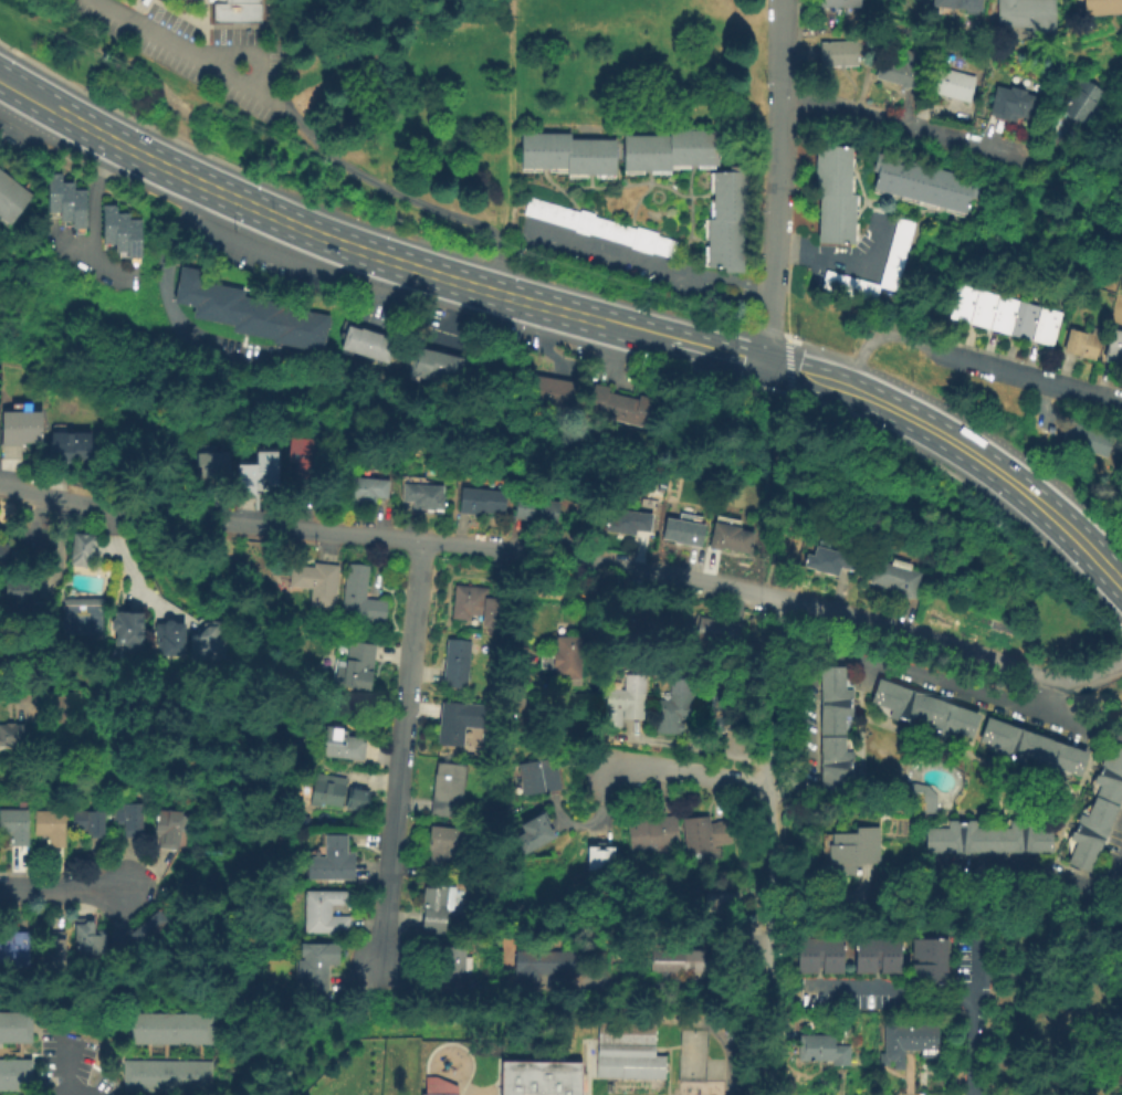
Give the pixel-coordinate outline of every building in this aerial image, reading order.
[(139,6),(142,0),(150,0),(145,9),(139,6)] [(209,24),(209,0),(261,0),(261,24),(209,24)] [(818,9),(818,0),(860,0),(860,8),(818,9)] [(931,7),(931,0),(981,0),(979,12),(975,11),(975,15),(963,14),(964,9),(931,7)] [(997,31),(996,0),(1055,0),(1055,35),(1027,36),(1027,30),(997,31)] [(1084,18),(1083,0),(1121,0),(1121,15),(1084,18)] [(856,66),(820,67),(819,43),(856,42),(856,66)] [(915,91),(874,78),(883,48),(924,60),(915,91)] [(968,103),(926,92),(934,65),(975,76),(968,103)] [(1079,125),(1058,110),(1080,77),(1101,92),(1079,125)] [(1029,120),(1017,117),(1016,124),(987,116),(995,87),(1008,91),(1009,85),(1025,90),(1024,94),(1035,96),(1029,120)] [(622,172),(622,136),(667,137),(667,130),(717,131),(716,167),(669,167),(669,172),(622,172)] [(614,176),(566,176),(566,170),(520,170),(520,134),(569,134),(569,140),(615,140),(614,176)] [(854,244),(818,243),(818,193),(814,193),(814,139),(833,140),(833,146),(849,146),(848,196),(856,196),(854,244)] [(963,215),(872,190),(877,173),(870,172),(875,152),(979,182),(974,200),(967,199),(963,215)] [(706,269),(705,220),(713,220),(712,173),(728,172),(728,167),(742,167),(745,274),(722,274),(722,269),(706,269)] [(9,228),(0,221),(0,173),(32,197),(9,228)] [(60,214),(46,214),(46,176),(60,176),(60,185),(60,214)] [(72,222),(60,222),(60,214),(60,185),(71,185),(71,192),(72,222)] [(84,230),(72,230),(72,222),(71,192),(84,192),(84,230)] [(664,260),(523,214),(527,199),(577,214),(579,210),(593,214),(591,218),(633,231),(636,227),(671,238),(664,260)] [(115,245),(102,245),(102,207),(114,207),(114,214),(115,245)] [(127,254),(115,254),(115,245),(114,214),(126,214),(126,222),(127,254)] [(895,294),(878,288),(873,305),(818,291),(824,271),(877,285),(894,219),(915,223),(895,294)] [(139,260),(127,260),(127,254),(126,222),(139,222),(139,260)] [(172,305),(179,267),(202,272),(200,282),(241,289),(240,296),(281,304),(280,309),(328,318),(321,355),(271,346),(271,340),(231,333),(232,327),(191,319),(193,308),(172,305)] [(945,322),(954,286),(976,292),(966,326),(945,322)] [(988,331),(966,326),(976,292),(997,296),(988,331)] [(1009,337),(988,331),(997,296),(1018,302),(1009,337)] [(1030,343),(1009,337),(1018,302),(1039,307),(1030,343)] [(1051,348),(1030,343),(1039,307),(1060,313),(1051,348)] [(386,365),(339,349),(347,326),(394,341),(386,365)] [(1111,328),(1121,331),(1121,371),(1100,365),(1111,328)] [(1092,362),(1061,354),(1069,329),(1100,338),(1092,362)] [(406,376),(413,346),(461,358),(455,382),(431,377),(430,382),(406,376)] [(536,407),(521,403),(526,376),(542,378),(536,407)] [(552,409),(536,407),(542,378),(557,381),(552,409)] [(568,412),(552,409),(557,381),(573,385),(568,412)] [(647,431),(584,414),(591,385),(611,389),(610,396),(635,401),(636,397),(654,401),(647,431)] [(19,460),(0,460),(0,445),(1,445),(1,412),(40,412),(41,453),(19,453),(19,460)] [(1110,462),(1065,446),(1072,421),(1119,435),(1110,462)] [(90,463),(48,463),(49,432),(91,433),(90,463)] [(290,498),(291,466),(285,465),(287,439),(312,440),(308,478),(318,480),(317,499),(290,498)] [(228,475),(195,476),(193,454),(201,454),(201,445),(217,445),(217,453),(227,452),(228,475)] [(275,452),(276,488),(264,488),(264,483),(256,483),(255,452),(275,452)] [(386,499),(374,498),(374,506),(343,503),(346,476),(388,481),(386,499)] [(253,497),(232,497),(232,477),(253,477),(253,497)] [(441,512),(410,509),(411,503),(399,502),(401,484),(443,487),(441,512)] [(502,515),(482,513),(482,518),(457,514),(460,488),(505,495),(502,515)] [(555,528),(512,520),(516,495),(559,503),(555,528)] [(649,535),(638,533),(636,539),(604,534),(608,509),(652,517),(649,535)] [(699,549),(660,541),(664,518),(675,520),(677,514),(700,518),(698,525),(703,526),(699,549)] [(748,556),(706,548),(712,522),(740,527),(738,531),(753,535),(748,556)] [(86,569),(66,566),(72,533),(92,537),(86,569)] [(11,572),(0,571),(0,545),(15,548),(11,572)] [(837,580),(800,570),(805,557),(811,558),(815,548),(858,560),(853,573),(839,570),(837,580)] [(912,601),(867,586),(874,562),(889,568),(891,560),(910,567),(909,572),(921,577),(912,601)] [(333,610),(307,608),(310,590),(286,588),(290,566),(311,568),(312,562),(337,566),(333,610)] [(384,623),(361,621),(361,628),(339,627),(344,565),(367,567),(364,600),(386,602),(384,623)] [(35,604),(4,607),(3,578),(34,577),(35,604)] [(491,620),(468,617),(466,624),(450,622),(453,587),(485,590),(484,601),(493,602),(491,620)] [(100,635),(100,604),(60,603),(59,634),(100,635)] [(664,642),(623,639),(626,613),(667,617),(664,642)] [(140,653),(123,652),(123,649),(114,647),(114,633),(108,633),(109,621),(113,621),(114,614),(143,615),(140,653)] [(742,629),(737,650),(693,641),(698,619),(742,629)] [(189,665),(189,636),(199,636),(199,622),(222,622),(223,665),(189,665)] [(182,659),(159,657),(159,647),(151,647),(153,624),(185,627),(182,659)] [(580,681),(555,682),(555,670),(537,671),(537,655),(554,654),(554,640),(579,639),(580,681)] [(464,691),(441,689),(444,641),(469,643),(464,691)] [(368,694),(331,689),(334,661),(344,662),(346,643),(375,646),(368,694)] [(817,789),(819,671),(847,671),(847,693),(852,693),(851,722),(843,722),(843,741),(850,743),(850,777),(845,777),(843,789),(817,789)] [(641,723),(620,723),(619,730),(602,730),(604,692),(621,693),(622,676),(642,677),(641,723)] [(653,736),(656,701),(667,702),(668,681),(692,682),(690,714),(680,713),(679,737),(653,736)] [(971,743),(953,736),(951,741),(930,734),(932,728),(902,718),(900,725),(885,720),(889,713),(869,706),(877,682),(979,717),(971,743)] [(710,727),(711,685),(741,686),(738,728),(710,727)] [(434,747),(438,703),(486,707),(484,733),(463,730),(461,749),(434,747)] [(1080,780),(1061,775),(1059,778),(1040,772),(1042,767),(1010,757),(1008,762),(990,756),(993,748),(977,743),(985,719),(1089,755),(1080,780)] [(23,748),(0,748),(0,726),(23,726),(23,748)] [(361,764),(317,757),(322,728),(345,731),(344,738),(365,741),(361,764)] [(1115,748),(1121,751),(1121,798),(1088,874),(1065,864),(1074,844),(1067,841),(1078,815),(1084,819),(1099,788),(1092,785),(1103,759),(1109,761),(1115,748)] [(558,791),(521,797),(515,767),(546,761),(548,772),(555,770),(558,791)] [(463,768),(459,814),(429,812),(431,777),(434,777),(436,766),(463,768)] [(342,811),(307,804),(313,775),(347,780),(342,811)] [(367,793),(364,807),(348,803),(352,790),(367,793)] [(140,839),(120,839),(120,824),(108,824),(108,806),(140,806),(140,839)] [(7,835),(0,835),(0,812),(25,812),(25,849),(7,849),(7,835)] [(63,850),(45,850),(45,836),(32,836),(32,812),(63,812),(63,850)] [(103,839),(84,839),(84,830),(70,830),(70,812),(104,812),(103,839)] [(177,850),(154,849),(155,812),(179,813),(179,818),(189,818),(188,834),(178,834),(177,850)] [(555,840),(522,857),(512,840),(522,835),(518,829),(542,815),(555,840)] [(673,817),(677,850),(668,851),(669,857),(654,860),(653,851),(628,854),(625,825),(656,821),(656,819),(673,817)] [(685,860),(681,822),(706,819),(707,825),(728,822),(731,845),(710,847),(711,856),(685,860)] [(1050,854),(925,855),(925,830),(945,830),(945,823),(975,823),(975,830),(1006,830),(1006,822),(1038,822),(1038,829),(1050,829),(1050,854)] [(427,871),(429,852),(424,851),(429,824),(461,829),(454,874),(427,871)] [(877,865),(857,866),(858,878),(832,880),(831,866),(826,866),(825,849),(830,849),(830,838),(854,836),(853,830),(875,829),(877,865)] [(352,882),(304,881),(304,857),(322,859),(322,836),(345,836),(344,854),(353,854),(352,882)] [(612,849),(611,874),(585,873),(586,849),(594,849),(594,843),(604,843),(604,849),(612,849)] [(419,934),(422,910),(419,909),(422,884),(460,888),(457,915),(444,914),(442,937),(419,934)] [(735,923),(703,923),(703,888),(735,888),(735,923)] [(346,939),(324,939),(324,935),(302,935),(302,893),(345,893),(345,907),(328,907),(329,918),(346,918),(346,939)] [(136,930),(157,910),(168,923),(133,956),(109,957),(108,931),(136,930)] [(73,962),(73,918),(86,918),(86,925),(103,925),(103,964),(73,962)] [(63,968),(34,969),(34,941),(44,941),(44,933),(62,931),(63,968)] [(28,968),(0,969),(0,940),(9,940),(9,935),(28,935),(28,968)] [(899,976),(879,976),(879,969),(874,969),(874,975),(852,975),(852,939),(898,938),(899,976)] [(842,976),(820,976),(820,968),(815,968),(815,975),(796,975),(797,939),(842,940),(842,976)] [(946,988),(910,988),(910,967),(915,967),(915,960),(910,960),(910,940),(946,941),(946,988)] [(326,997),(295,996),(295,965),(302,965),(302,959),(297,959),(298,946),(336,946),(336,968),(326,968),(326,997)] [(698,976),(642,975),(643,947),(699,947),(698,976)] [(461,990),(436,989),(437,949),(463,950),(462,959),(469,960),(469,975),(462,975),(461,990)] [(579,976),(538,975),(537,994),(512,993),(513,952),(579,954),(579,976)] [(30,1045),(0,1045),(0,1013),(30,1013),(30,1045)] [(209,1045),(120,1044),(120,1013),(210,1014),(209,1045)] [(663,1082),(595,1080),(596,1019),(653,1021),(652,1057),(663,1057),(663,1082)] [(906,1024),(908,1052),(902,1052),(903,1072),(891,1072),(891,1063),(888,1063),(888,1067),(878,1067),(877,1054),(882,1054),(881,1024),(906,1024)] [(937,1059),(919,1059),(919,1052),(908,1052),(906,1024),(936,1024),(937,1059)] [(849,1068),(832,1068),(831,1061),(798,1061),(797,1036),(833,1036),(833,1047),(849,1047),(849,1068)] [(120,1093),(120,1062),(208,1061),(208,1092),(120,1093)] [(30,1094),(0,1093),(0,1063),(30,1063),(30,1094)] [(579,1065),(579,1094),(501,1094),(501,1064),(579,1065)] [(460,1087),(460,1094),(424,1094),(429,1085),(429,1071),(434,1072),(434,1078),(440,1078),(460,1087)]
